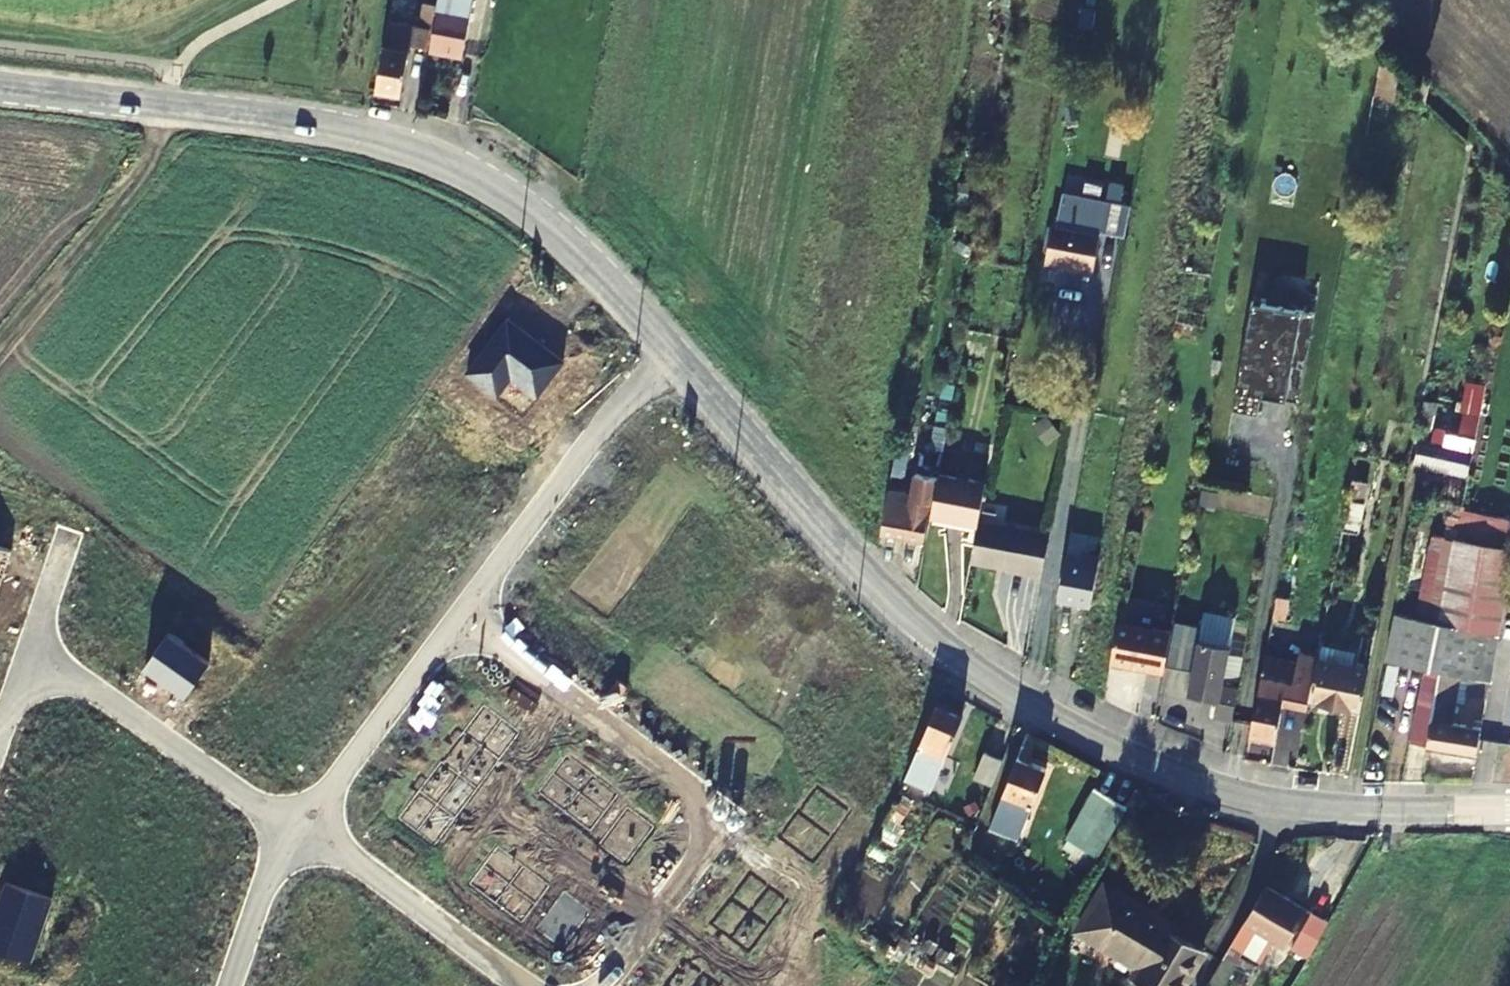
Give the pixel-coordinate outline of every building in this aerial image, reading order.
[(435,13),(437,14),(431,51),(462,56),(472,0),(437,0),(435,13)] [(376,91),(401,95),(409,51),(410,46),(428,49),(433,21),(421,19),(420,28),(389,22),(376,91)] [(1378,59),(1367,129),(1387,132),(1398,62),(1378,59)] [(1099,228),(1125,233),(1131,202),(1061,189),(1056,218),(1051,217),(1043,262),(1091,271),(1099,228)] [(1261,395),(1299,402),(1315,313),(1251,302),(1233,410),(1257,415),(1261,395)] [(1474,391),(1486,393),(1488,381),(1477,379),(1474,391)] [(1423,400),(1416,431),(1430,434),(1436,403),(1423,400)] [(1417,462),(1470,474),(1482,413),(1463,409),(1458,434),(1442,430),(1438,445),(1422,441),(1417,462)] [(898,494),(908,443),(897,441),(880,533),(923,540),(934,479),(912,475),(907,496),(898,494)] [(930,513),(979,521),(986,480),(938,471),(930,513)] [(1360,511),(1367,480),(1354,477),(1347,508),(1360,511)] [(972,561),(1040,574),(1048,532),(979,521),(972,561)] [(1411,739),(1478,750),(1482,728),(1452,723),(1456,702),(1465,704),(1466,694),(1487,698),(1498,633),(1463,626),(1479,542),(1456,538),(1439,622),(1395,613),(1385,666),(1429,674),(1425,694),(1420,693),(1411,739)] [(1500,622),(1509,564),(1509,548),(1485,543),(1471,617),(1500,622)] [(1203,607),(1188,691),(1216,696),(1213,714),(1232,718),(1238,683),(1222,680),(1235,613),(1203,607)] [(1112,660),(1163,669),(1170,629),(1119,619),(1112,660)] [(1310,697),(1360,707),(1369,665),(1353,662),(1356,646),(1321,639),(1319,653),(1310,697)] [(1265,653),(1249,732),(1275,737),(1282,699),(1309,704),(1310,697),(1319,653),(1298,649),(1296,659),(1265,653)] [(899,792),(911,796),(922,768),(927,771),(935,752),(946,756),(962,717),(936,704),(899,792)] [(981,751),(973,777),(991,782),(999,756),(981,751)] [(991,826),(1002,830),(1017,836),(1047,766),(1019,755),(991,826)] [(1097,857),(1127,807),(1094,787),(1064,835),(1097,857)] [(1141,985),(1177,985),(1197,952),(1162,931),(1159,936),(1138,924),(1145,913),(1104,887),(1076,933),(1138,971),(1131,980),(1141,985)] [(1243,924),(1272,942),(1283,948),(1305,914),(1264,889),(1243,924)] [(1289,951),(1302,960),(1324,924),(1310,916),(1289,951)] [(1229,947),(1241,954),(1258,965),(1272,942),(1243,924),(1229,947)] [(1241,954),(1229,947),(1206,985),(1222,985),(1241,954)]
